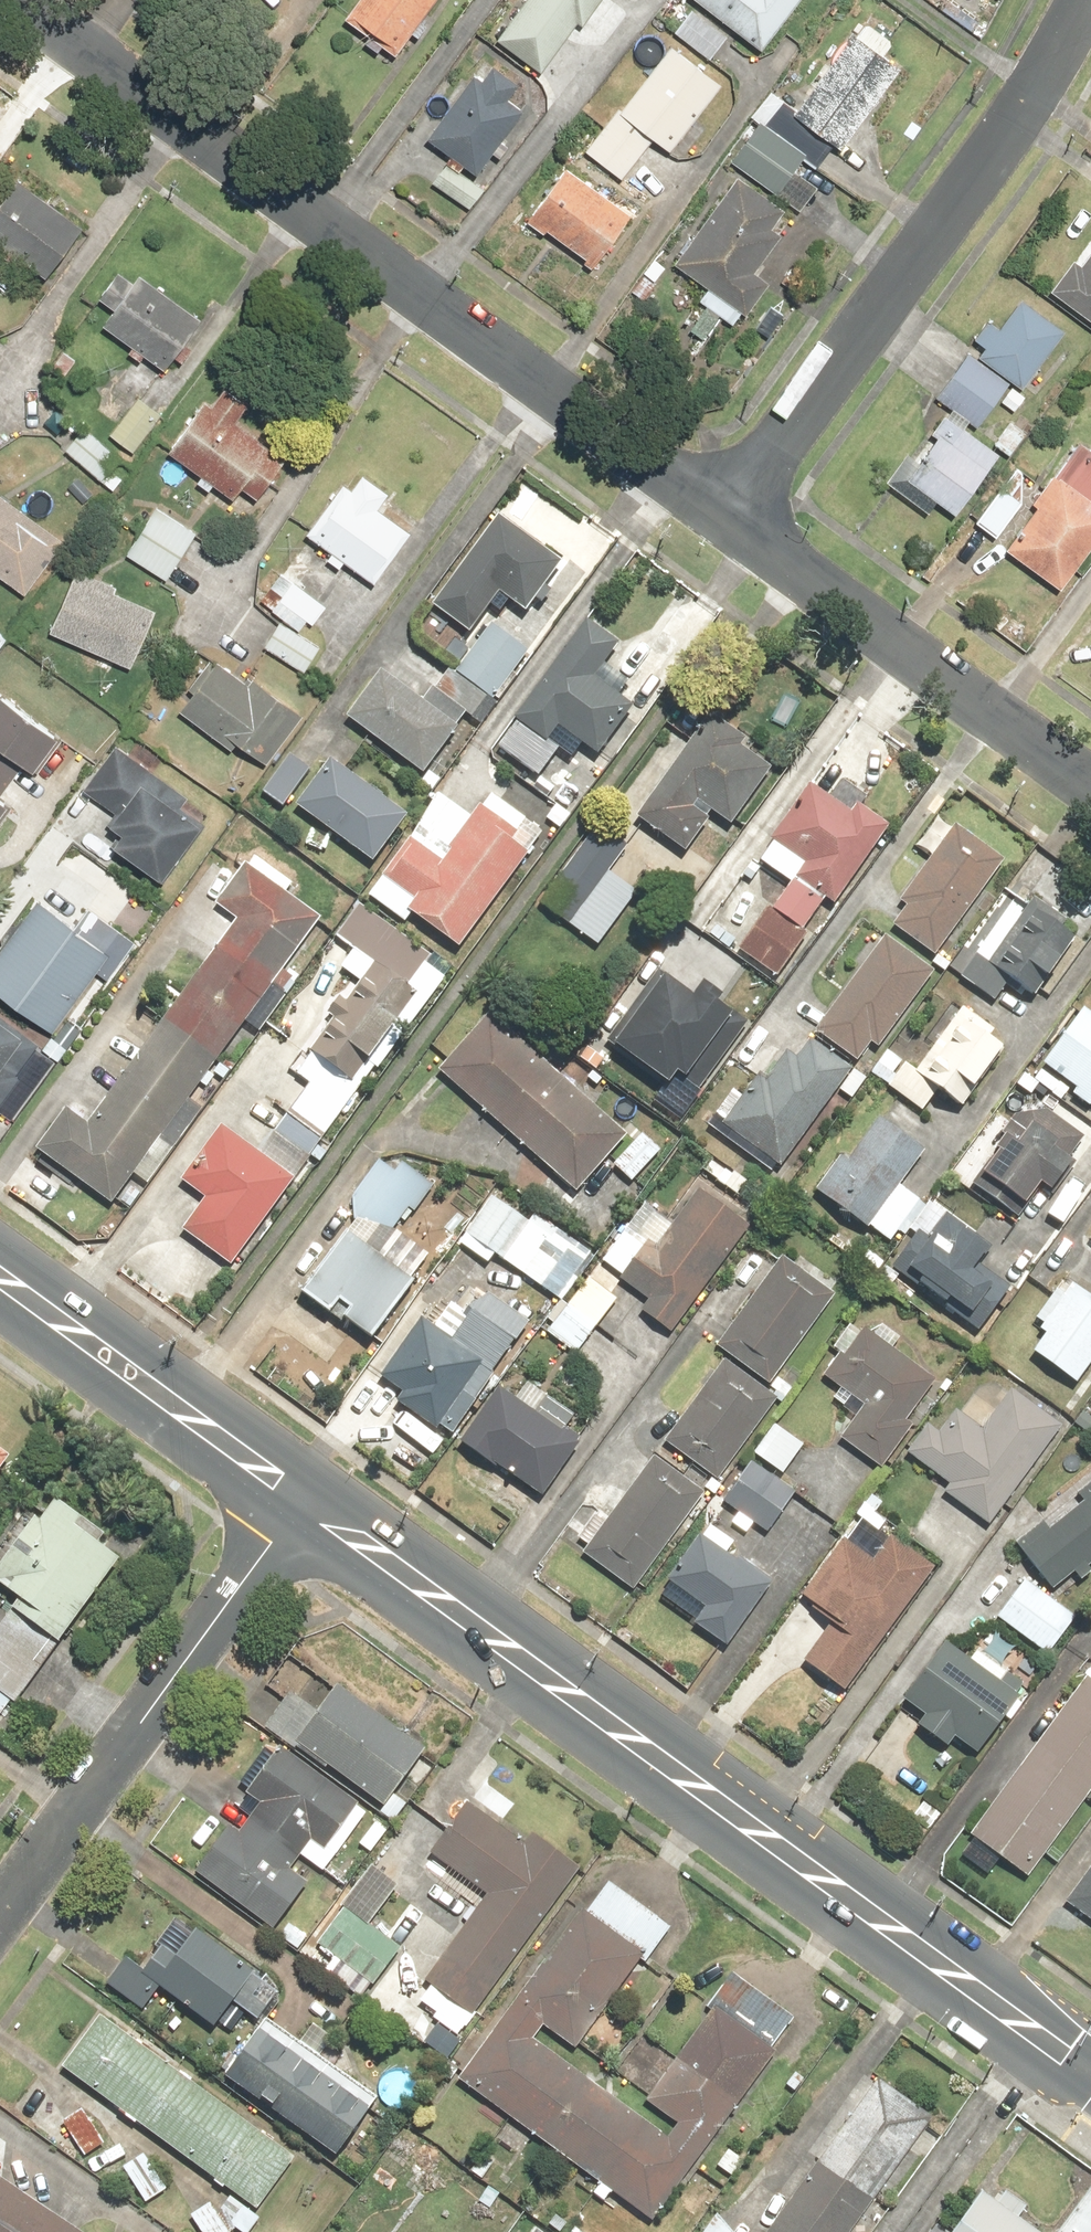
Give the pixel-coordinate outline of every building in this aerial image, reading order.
[(346,15),(396,53),(411,34),(417,39),(426,27),(419,22),(435,0),(357,0),(346,15)] [(494,40),(538,73),(575,24),(580,27),(600,0),(524,0),(494,40)] [(760,51),(800,0),(693,0),(760,51)] [(728,39),(689,10),(672,33),(711,62),(728,39)] [(833,143),(841,149),(899,73),(881,59),(893,43),(868,24),(855,41),(850,38),(788,120),(828,150),(833,143)] [(671,45),(584,152),(621,181),(653,141),(668,154),(723,87),(671,45)] [(484,83),(473,75),(427,143),(449,158),(431,185),(469,211),(493,176),(482,169),(491,156),(496,159),(506,146),(500,141),(520,112),(503,101),(512,89),(490,74),(484,83)] [(756,123),(728,164),(799,213),(817,186),(795,171),(805,157),(756,123)] [(629,216),(564,170),(525,224),(543,236),(546,232),(585,260),(581,264),(590,270),(629,216)] [(782,213),(736,178),(672,266),(705,290),(697,301),(707,308),(689,332),(700,340),(717,317),(731,327),(740,314),(745,318),(770,284),(754,273),(782,234),(772,227),(782,213)] [(17,181),(0,203),(0,246),(42,278),(80,229),(17,181)] [(1049,291),(1090,323),(1090,252),(1081,266),(1072,260),(1049,291)] [(199,321),(137,276),(130,286),(115,275),(91,308),(106,319),(100,327),(162,372),(199,321)] [(1062,332),(1020,301),(999,330),(987,322),(972,342),(983,351),(977,360),(1020,391),(1062,332)] [(160,417),(139,400),(109,438),(131,454),(160,417)] [(203,403),(166,454),(199,478),(195,483),(208,492),(212,486),(232,501),(240,489),(255,500),(283,460),(203,403)] [(906,454),(884,483),(927,516),(936,505),(951,516),(998,456),(943,414),(928,433),(934,438),(916,462),(906,454)] [(121,461),(80,428),(61,451),(101,484),(121,461)] [(1006,549),(1056,588),(1090,543),(1090,450),(1078,440),(1029,503),(1037,509),(1006,549)] [(1025,476),(1015,469),(974,523),(996,539),(1022,503),(1011,495),(1025,476)] [(368,584),(403,533),(371,510),(384,492),(362,477),(349,495),(343,490),(309,539),(327,552),(322,559),(337,570),(341,565),(368,584)] [(23,596),(62,543),(0,498),(0,579),(23,596)] [(509,529),(495,519),(432,603),(437,608),(427,621),(459,646),(488,608),(499,616),(508,603),(522,613),(560,562),(548,553),(563,533),(527,505),(509,529)] [(165,580),(194,535),(154,509),(125,554),(165,580)] [(73,569),(47,635),(128,668),(151,611),(114,596),(117,587),(73,569)] [(298,630),(306,620),(312,624),(324,609),(280,573),(267,588),(279,598),(271,608),(298,630)] [(561,614),(547,602),(517,640),(531,652),(561,614)] [(613,643),(585,622),(512,720),(516,723),(496,749),(534,777),(558,745),(549,739),(556,730),(592,757),(631,705),(615,693),(621,685),(596,666),(613,643)] [(318,646),(277,623),(264,647),(304,670),(318,646)] [(527,655),(490,625),(452,672),(448,669),(432,689),(471,720),(487,700),(490,702),(527,655)] [(250,689),(218,666),(182,716),(224,746),(227,742),(264,768),(301,716),(254,683),(250,689)] [(381,671),(345,718),(421,777),(457,730),(381,671)] [(27,774),(53,740),(0,699),(0,788),(17,766),(27,774)] [(716,722),(698,749),(689,743),(637,819),(687,853),(711,817),(730,829),(769,770),(747,755),(753,746),(716,722)] [(184,798),(117,745),(82,788),(117,815),(105,829),(118,839),(112,848),(157,884),(203,826),(178,806),(184,798)] [(307,774),(287,759),(262,794),(282,809),(307,774)] [(331,761),(296,808),(371,864),(406,818),(331,761)] [(850,813),(808,785),(769,841),(804,865),(792,882),(822,903),(833,910),(889,830),(855,806),(850,813)] [(459,951),(527,855),(541,836),(498,805),(490,816),(480,809),(441,863),(410,841),(382,880),(412,902),(405,913),(459,951)] [(953,825),(898,901),(905,907),(890,928),(933,959),(1004,861),(953,825)] [(625,852),(593,830),(539,906),(592,944),(616,911),(594,896),(625,852)] [(170,1152),(157,1142),(267,986),(283,997),(295,979),(280,968),(315,917),(284,895),(290,885),(250,857),(213,909),(232,922),(87,1128),(62,1111),(34,1151),(112,1207),(134,1176),(147,1185),(170,1152)] [(46,1031),(50,1034),(122,935),(85,908),(102,885),(65,858),(34,901),(0,948),(0,1103),(17,1079),(14,1077),(46,1031)] [(778,902),(748,881),(708,938),(773,983),(805,936),(801,934),(822,903),(792,882),(778,902)] [(1031,899),(985,971),(1032,1001),(1072,938),(1061,931),(1067,922),(1031,899)] [(349,1085),(417,993),(406,985),(426,958),(372,918),(351,947),(355,950),(341,970),(358,982),(345,999),(339,994),(326,1012),(335,1019),(308,1054),(349,1085)] [(884,937),(813,1033),(855,1063),(869,1045),(878,1051),(935,974),(884,937)] [(693,997),(656,971),(604,1046),(665,1089),(674,1077),(697,1093),(747,1023),(698,989),(693,997)] [(962,1010),(910,1077),(956,1112),(1002,1052),(988,1041),(993,1033),(962,1010)] [(1082,1010),(1040,1068),(1074,1092),(1070,1098),(1088,1110),(1090,1105),(1090,1017),(1082,1010)] [(487,1014),(438,1070),(576,1194),(626,1138),(487,1014)] [(757,1076),(719,1126),(777,1169),(851,1070),(811,1041),(796,1061),(786,1053),(764,1082),(757,1076)] [(295,1077),(308,1086),(274,1134),(310,1159),(356,1092),(308,1058),(295,1077)] [(997,1153),(979,1176),(1022,1209),(1039,1188),(1048,1195),(1074,1162),(1069,1158),(1084,1138),(1048,1112),(1014,1116),(990,1148),(997,1153)] [(841,1156),(814,1192),(866,1230),(924,1153),(879,1118),(847,1161),(841,1156)] [(289,1176),(220,1127),(181,1182),(205,1199),(182,1232),(226,1264),(289,1176)] [(660,1151),(641,1134),(612,1165),(630,1183),(660,1151)] [(393,1173),(377,1161),(340,1208),(356,1221),(298,1294),(326,1316),(334,1306),(345,1314),(340,1321),(367,1343),(411,1286),(371,1255),(408,1208),(414,1213),(433,1189),(401,1163),(393,1173)] [(652,1251),(626,1231),(603,1263),(621,1277),(618,1281),(647,1302),(640,1312),(670,1334),(746,1230),(695,1193),(652,1251)] [(491,1197),(464,1235),(556,1301),(590,1253),(535,1214),(528,1223),(491,1197)] [(917,1233),(890,1271),(978,1335),(1011,1290),(978,1266),(991,1249),(945,1215),(927,1240),(917,1233)] [(833,1293),(780,1257),(717,1351),(771,1387),(833,1293)] [(618,1297),(589,1276),(547,1333),(576,1354),(618,1297)] [(1030,1357),(1077,1388),(1090,1367),(1090,1299),(1072,1286),(1065,1296),(1055,1290),(1033,1321),(1041,1326),(1037,1333),(1043,1337),(1030,1357)] [(450,1341),(421,1320),(381,1378),(402,1393),(395,1404),(446,1440),(514,1343),(470,1312),(450,1341)] [(935,1383),(862,1330),(842,1357),(838,1353),(820,1377),(862,1408),(839,1439),(881,1470),(911,1428),(905,1423),(935,1383)] [(777,1399),(723,1361),(664,1443),(718,1481),(777,1399)] [(495,1391),(459,1447),(542,1500),(589,1425),(526,1385),(514,1403),(495,1391)] [(925,1427),(905,1455),(948,1485),(941,1494),(990,1529),(1061,1429),(1008,1392),(981,1430),(955,1412),(938,1436),(925,1427)] [(773,1427),(753,1455),(781,1476),(802,1448),(773,1427)] [(13,1459),(0,1450),(0,1476),(13,1459)] [(705,1497),(652,1458),(584,1552),(637,1591),(705,1497)] [(752,1466),(726,1504),(767,1533),(794,1495),(752,1466)] [(1011,1543),(1049,1591),(1090,1559),(1090,1481),(1011,1543)] [(0,1720),(119,1562),(76,1530),(87,1516),(56,1492),(34,1522),(27,1517),(0,1553),(0,1601),(12,1610),(0,1626),(0,1720)] [(732,1546),(706,1528),(667,1586),(703,1611),(693,1626),(725,1648),(769,1586),(726,1556),(732,1546)] [(799,1665),(842,1697),(935,1569),(889,1536),(871,1561),(841,1540),(796,1601),(828,1625),(799,1665)] [(1022,1580),(994,1618),(1044,1655),(1072,1617),(1022,1580)] [(1020,1697),(944,1643),(900,1703),(921,1718),(914,1728),(945,1751),(952,1741),(976,1758),(1020,1697)] [(966,1834),(1028,1881),(1090,1798),(1090,1681),(1086,1678),(966,1834)] [(291,1747),(295,1742),(381,1806),(423,1749),(336,1683),(315,1711),(287,1690),(261,1725),(291,1747)] [(232,1817),(193,1870),(269,1927),(303,1883),(286,1870),(307,1842),(319,1851),(354,1804),(277,1746),(242,1792),(256,1803),(241,1823),(232,1817)] [(428,1855),(483,1894),(420,1982),(470,2017),(577,1868),(530,1835),(521,1847),(463,1806),(428,1855)] [(1064,1904),(1090,1923),(1090,1865),(1064,1904)] [(342,1907),(315,1943),(370,1985),(397,1949),(342,1907)] [(640,1954),(578,1908),(455,2079),(649,2219),(769,2051),(712,2010),(645,2102),(676,2125),(667,2137),(531,2039),(541,2026),(572,2048),(640,1954)] [(140,2008),(154,1988),(209,2028),(229,2001),(255,2020),(275,1992),(191,1932),(171,1959),(157,1948),(141,1971),(123,1958),(105,1983),(140,2008)] [(242,2231),(249,2231),(260,2216),(254,2212),(293,2158),(96,2016),(58,2069),(230,2193),(216,2213),(242,2231)] [(369,2108),(255,2024),(219,2074),(333,2157),(369,2108)] [(927,2117),(873,2079),(768,2231),(849,2231),(927,2117)] [(80,2109),(61,2121),(82,2155),(101,2144),(80,2109)] [(142,2154),(120,2169),(142,2203),(164,2189),(142,2154)] [(0,2180),(0,2231),(77,2231),(0,2180)] [(1014,2221),(1024,2207),(1001,2189),(990,2203),(978,2194),(950,2231),(1029,2231),(1014,2221)] [(1065,2231),(1090,2231),(1090,2195),(1065,2231)] [(188,2217),(197,2231),(228,2231),(209,2203),(188,2217)] [(713,2220),(705,2231),(731,2231),(713,2220)]
